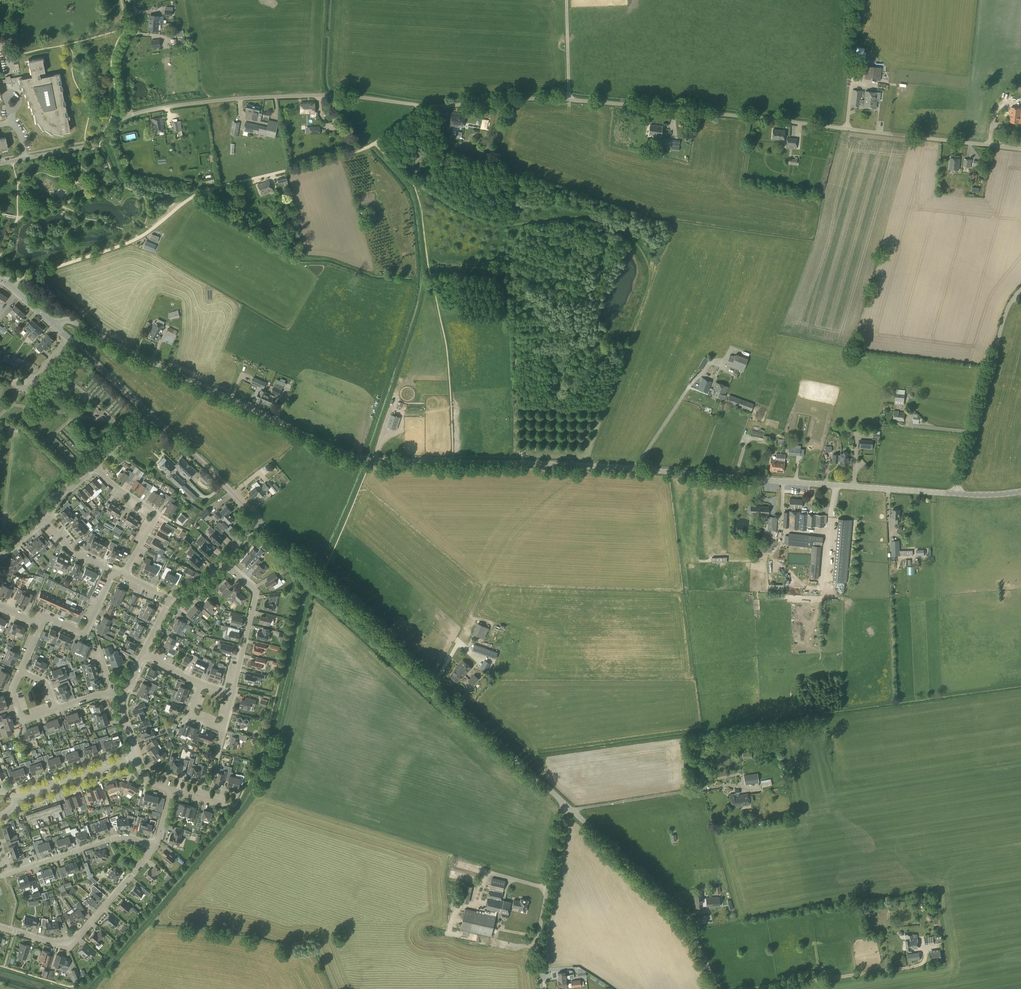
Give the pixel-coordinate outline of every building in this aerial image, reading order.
[(149,21),(148,30),(158,31),(158,30),(159,30),(159,27),(158,26),(158,25),(163,25),(164,22),(164,20),(163,20),(164,17),(159,16),(150,15),(150,22),(149,21)] [(153,48),(154,48),(160,47),(159,41),(159,39),(152,40),(153,48)] [(866,52),(856,51),(855,60),(865,61),(866,52)] [(5,79),(0,80),(0,83),(6,82),(6,83),(11,83),(11,81),(19,79),(20,83),(21,83),(23,90),(24,90),(26,97),(27,97),(29,104),(30,103),(32,110),(33,110),(36,123),(38,122),(43,130),(44,129),(53,134),(53,132),(63,134),(63,132),(70,131),(67,119),(70,119),(69,116),(67,116),(59,74),(46,76),(42,57),(28,60),(31,74),(10,78),(10,76),(5,77),(5,79)] [(871,67),(872,64),(867,64),(866,66),(865,66),(864,79),(880,81),(881,68),(871,67)] [(1014,82),(1013,88),(1010,87),(1009,92),(1013,93),(1012,100),(1019,101),(1019,102),(1020,103),(1020,83),(1014,82)] [(868,99),(864,98),(864,100),(860,99),(861,90),(853,89),(851,105),(860,106),(876,108),(877,101),(876,101),(868,100),(868,99)] [(876,101),(877,101),(876,101),(877,92),(865,90),(864,98),(868,99),(868,100),(876,101)] [(254,110),(255,106),(247,104),(246,109),(247,109),(245,118),(250,119),(252,110),(254,110)] [(252,110),(250,119),(257,121),(259,112),(260,108),(255,106),(254,110),(252,110)] [(1011,107),(1010,114),(1009,114),(1008,121),(1020,122),(1020,108),(1011,107)] [(463,127),(465,114),(452,112),(450,125),(463,127)] [(164,124),(163,117),(152,119),(152,123),(153,123),(154,131),(164,130),(163,124),(164,124)] [(237,136),(240,123),(232,121),(230,135),(237,136)] [(245,122),(243,131),(257,134),(259,125),(245,122)] [(661,136),(662,126),(650,124),(649,135),(661,136)] [(310,134),(320,134),(320,126),(310,126),(310,134)] [(451,135),(453,127),(445,126),(444,133),(444,134),(451,135)] [(784,139),(785,130),(773,129),(772,138),(784,139)] [(796,145),(797,138),(787,137),(786,144),(796,145)] [(679,149),(680,140),(663,138),(663,142),(665,142),(665,145),(673,146),(673,149),(679,149)] [(477,148),(475,154),(483,157),(486,151),(477,148)] [(415,169),(418,166),(416,164),(425,154),(423,151),(411,165),(415,169)] [(959,170),(960,158),(951,157),(949,169),(959,170)] [(971,167),(972,159),(964,158),(963,166),(971,167)] [(261,196),(269,193),(269,192),(272,190),(268,181),(257,185),(261,196)] [(157,242),(159,237),(152,234),(150,239),(157,242)] [(154,251),(156,245),(146,241),(144,247),(154,251)] [(14,316),(20,310),(15,305),(12,308),(10,306),(4,313),(6,315),(9,312),(13,315),(11,316),(11,318),(13,319),(14,316)] [(14,316),(13,319),(14,320),(16,320),(17,318),(20,321),(17,324),(19,326),(25,319),(23,317),(25,314),(20,310),(14,316)] [(170,319),(180,317),(178,310),(168,313),(170,319)] [(30,333),(37,325),(31,320),(24,328),(30,333)] [(161,334),(164,327),(154,322),(151,329),(152,330),(149,336),(158,341),(160,337),(158,336),(160,333),(161,334)] [(37,325),(30,333),(31,334),(34,331),(38,335),(42,330),(37,325)] [(176,328),(171,325),(170,327),(169,327),(167,333),(175,337),(177,331),(175,330),(176,328)] [(50,346),(54,341),(48,335),(40,344),(37,342),(34,345),(36,347),(37,348),(35,350),(39,354),(41,351),(44,348),(46,350),(48,348),(47,347),(49,345),(50,346)] [(748,358),(735,354),(734,356),(730,355),(726,365),(735,369),(734,373),(738,374),(738,372),(741,373),(742,371),(743,372),(748,358)] [(702,369),(708,359),(705,357),(699,366),(702,369)] [(25,369),(30,362),(24,358),(19,364),(22,367),(25,369)] [(253,377),(251,383),(263,389),(266,382),(253,377)] [(707,393),(712,382),(702,378),(698,389),(707,393)] [(275,382),(271,392),(275,394),(274,396),(278,398),(279,396),(284,386),(275,382)] [(725,395),(728,387),(716,382),(713,389),(711,394),(724,399),(725,395)] [(257,392),(255,397),(257,398),(256,401),(261,404),(261,403),(263,404),(264,404),(265,404),(265,403),(271,406),(274,397),(274,396),(266,392),(261,390),(259,393),(257,392)] [(904,405),(905,395),(896,394),(894,404),(904,405)] [(751,411),(753,404),(730,395),(727,403),(751,411)] [(904,421),(905,412),(899,411),(899,410),(894,410),(893,420),(904,421)] [(397,430),(401,418),(389,414),(385,426),(397,430)] [(872,449),(873,440),(859,440),(859,448),(864,448),(864,449),(872,449)] [(797,448),(798,445),(792,444),(791,448),(788,447),(787,455),(797,456),(797,455),(799,455),(799,456),(800,456),(800,448),(797,448)] [(776,459),(771,458),(770,470),(783,472),(785,454),(777,453),(776,459)] [(848,465),(849,453),(841,453),(841,455),(838,455),(838,454),(833,454),(832,461),(838,462),(838,461),(840,461),(840,464),(848,465)] [(120,464),(123,459),(118,455),(115,460),(120,464)] [(174,465),(178,469),(189,479),(196,471),(182,457),(174,465)] [(174,473),(178,469),(174,465),(167,459),(160,467),(168,474),(170,472),(173,474),(169,478),(180,488),(181,488),(185,491),(184,492),(189,497),(188,499),(193,503),(197,497),(184,485),(185,483),(174,473)] [(139,469),(139,468),(136,466),(132,472),(129,470),(128,471),(126,470),(124,472),(123,473),(120,472),(118,475),(118,476),(119,477),(120,478),(119,479),(124,482),(128,477),(131,479),(139,469)] [(139,469),(131,479),(135,482),(132,487),(137,491),(142,483),(139,481),(144,473),(139,469)] [(96,490),(99,487),(101,489),(102,491),(104,489),(106,487),(102,482),(100,484),(95,479),(90,483),(94,489),(96,490)] [(137,491),(136,491),(142,494),(145,489),(148,491),(152,486),(144,480),(142,483),(137,491)] [(273,484),(269,480),(267,483),(276,492),(280,489),(274,483),(273,484)] [(258,490),(261,488),(256,482),(252,486),(254,487),(251,489),(252,490),(249,493),(254,498),(257,495),(254,492),(257,490),(258,490)] [(96,490),(94,489),(92,491),(87,485),(82,490),(88,497),(92,494),(94,497),(99,493),(96,490)] [(154,503),(159,495),(156,492),(158,489),(153,485),(150,491),(152,493),(148,499),(154,503)] [(270,488),(267,486),(265,488),(263,486),(261,488),(258,490),(257,490),(254,492),(257,495),(257,494),(260,497),(265,493),(270,488)] [(85,500),(88,497),(82,490),(80,492),(80,491),(79,491),(77,493),(77,494),(81,500),(79,502),(84,507),(87,510),(89,513),(92,511),(87,506),(89,504),(85,500)] [(159,495),(154,503),(160,506),(164,500),(167,502),(170,496),(165,493),(163,497),(159,495)] [(172,514),(177,506),(173,504),(176,500),(171,497),(165,506),(167,508),(166,510),(172,514)] [(802,507),(802,499),(790,498),(789,506),(792,507),(792,510),(789,510),(789,512),(784,512),(783,526),(789,526),(788,528),(800,529),(800,528),(807,528),(807,526),(824,527),(824,515),(800,513),(801,511),(795,511),(795,507),(802,507)] [(64,517),(71,512),(69,510),(70,508),(68,506),(70,505),(68,502),(64,506),(66,508),(60,513),(64,517)] [(111,513),(115,506),(110,503),(107,508),(104,506),(100,512),(104,514),(106,510),(111,513)] [(228,514),(229,514),(232,511),(226,506),(225,505),(223,507),(224,508),(220,512),(218,510),(213,515),(218,520),(223,515),(225,517),(228,514)] [(768,514),(769,506),(750,505),(750,514),(757,514),(757,513),(761,513),(761,514),(768,514)] [(115,506),(111,513),(116,516),(113,520),(116,522),(119,517),(117,515),(120,509),(115,506)] [(211,512),(206,508),(200,514),(206,521),(210,516),(208,515),(211,512)] [(900,523),(901,518),(899,518),(900,510),(893,509),(892,518),(896,518),(896,523),(900,523)] [(71,512),(64,517),(68,522),(73,517),(75,520),(80,516),(78,513),(77,512),(76,512),(73,514),(71,512)] [(129,525),(133,517),(128,514),(125,519),(122,518),(119,523),(121,525),(124,521),(129,525)] [(233,519),(229,514),(228,514),(225,517),(222,520),(223,521),(221,523),(226,528),(233,521),(232,520),(233,519)] [(766,522),(768,523),(764,546),(763,551),(771,553),(773,546),(779,544),(781,533),(776,531),(777,517),(769,516),(769,517),(766,517),(766,522)] [(133,517),(129,525),(133,528),(131,531),(134,533),(137,528),(134,527),(138,521),(137,520),(137,519),(135,517),(134,518),(133,517)] [(83,526),(81,524),(83,522),(82,521),(82,520),(79,518),(74,522),(76,525),(73,528),(75,530),(75,531),(74,532),(75,533),(83,526)] [(852,519),(838,518),(833,581),(847,582),(852,519)] [(105,522),(103,526),(112,530),(114,526),(105,522)] [(91,531),(89,529),(90,528),(86,524),(83,526),(75,533),(76,534),(77,534),(78,534),(80,536),(83,533),(85,536),(91,531)] [(159,531),(167,535),(169,531),(172,533),(173,530),(174,531),(176,529),(170,525),(169,528),(162,524),(159,531)] [(218,545),(224,539),(217,533),(219,531),(216,527),(211,533),(212,534),(209,537),(213,540),(212,541),(214,543),(215,542),(218,545)] [(165,539),(167,535),(159,531),(156,537),(162,540),(160,543),(162,544),(167,547),(168,544),(166,542),(167,540),(165,539)] [(94,550),(99,537),(95,535),(95,534),(92,533),(88,542),(90,543),(89,546),(92,547),(92,548),(92,549),(94,550)] [(822,546),(823,537),(816,536),(816,535),(788,533),(787,545),(788,545),(787,547),(793,548),(793,546),(811,547),(811,545),(812,546),(809,577),(818,578),(821,546),(822,546)] [(208,557),(210,555),(210,554),(213,551),(209,548),(210,548),(207,545),(210,543),(202,536),(199,539),(201,540),(198,543),(201,546),(199,549),(208,557)] [(37,550),(39,552),(49,544),(45,539),(42,541),(38,537),(31,543),(32,543),(37,550)] [(99,537),(94,550),(95,550),(96,550),(97,549),(99,551),(101,548),(105,549),(108,542),(104,540),(102,540),(103,539),(99,537)] [(162,555),(163,553),(161,551),(162,549),(160,548),(162,544),(161,543),(160,543),(154,539),(151,545),(157,549),(155,552),(162,555)] [(110,546),(109,550),(111,551),(109,555),(112,556),(112,558),(113,559),(118,550),(115,549),(117,545),(111,541),(109,546),(110,546)] [(899,551),(899,541),(891,541),(892,555),(899,555),(903,555),(904,556),(913,555),(913,550),(899,551)] [(35,552),(37,550),(32,543),(27,547),(31,551),(28,553),(32,558),(37,554),(35,552)] [(195,557),(194,556),(197,553),(191,548),(188,551),(193,555),(188,561),(197,569),(197,568),(198,569),(200,567),(199,566),(202,563),(200,561),(195,556),(195,557)] [(118,550),(113,559),(115,560),(116,559),(117,559),(119,560),(121,556),(125,558),(128,551),(122,549),(121,551),(118,550)] [(257,553),(253,549),(248,553),(247,554),(248,554),(241,562),(246,567),(252,559),(255,562),(261,556),(264,552),(260,549),(257,553)] [(30,560),(24,554),(23,552),(20,555),(19,553),(15,557),(21,564),(23,562),(25,564),(30,560)] [(58,569),(64,558),(58,556),(56,561),(53,559),(50,565),(58,569)] [(13,559),(11,558),(11,561),(10,561),(11,562),(10,563),(6,567),(9,570),(15,573),(20,569),(23,566),(21,564),(15,557),(13,559)] [(148,573),(152,565),(149,564),(151,560),(146,557),(143,564),(146,565),(143,571),(148,573)] [(64,558),(58,569),(67,573),(70,565),(67,564),(69,560),(64,558)] [(261,567),(259,565),(262,561),(259,559),(255,563),(258,566),(252,572),(258,577),(260,578),(264,573),(263,573),(265,571),(265,572),(267,569),(267,567),(265,565),(262,565),(261,567)] [(78,578),(80,572),(78,571),(80,566),(75,563),(71,571),(70,571),(68,574),(78,578)] [(152,565),(148,573),(154,576),(157,570),(159,572),(162,565),(158,563),(156,567),(152,565)] [(168,583),(172,574),(170,573),(171,569),(166,567),(163,573),(166,574),(163,581),(168,583)] [(78,578),(83,580),(84,577),(87,579),(91,571),(86,568),(83,573),(80,572),(78,578)] [(191,578),(194,572),(188,569),(185,575),(191,578)] [(91,571),(87,579),(90,580),(89,583),(94,586),(97,580),(94,578),(96,573),(91,571)] [(172,574),(168,583),(173,585),(176,579),(179,581),(182,574),(177,572),(175,576),(172,574)] [(279,578),(275,572),(267,577),(269,580),(265,583),(269,588),(273,586),(275,589),(283,584),(279,578)] [(223,595),(225,597),(231,591),(229,588),(232,585),(227,581),(220,589),(225,593),(223,595)] [(783,593),(784,585),(769,584),(769,593),(783,593)] [(8,587),(4,595),(9,597),(12,592),(14,593),(17,587),(14,586),(13,589),(8,587)] [(118,587),(117,589),(115,589),(113,594),(114,595),(112,599),(111,599),(110,602),(117,605),(118,606),(125,590),(118,587)] [(22,603),(25,595),(27,591),(18,588),(15,594),(19,595),(16,601),(22,603)] [(244,599),(245,598),(237,590),(228,599),(232,603),(236,598),(242,603),(244,600),(244,599)] [(25,595),(22,603),(27,605),(29,601),(32,602),(35,595),(29,592),(27,596),(25,595)] [(42,601),(46,594),(41,592),(37,599),(42,601)] [(270,600),(275,601),(276,597),(280,596),(279,592),(269,594),(270,598),(271,598),(270,600)] [(47,603),(51,596),(46,594),(42,601),(47,603)] [(52,606),(56,598),(51,596),(47,603),(52,606)] [(57,608),(60,600),(56,598),(52,606),(57,608)] [(145,611),(153,614),(155,609),(150,607),(152,604),(149,603),(150,601),(147,599),(146,601),(143,605),(142,605),(141,606),(140,608),(145,611)] [(62,610),(65,603),(60,600),(57,608),(62,610)] [(215,606),(208,600),(207,600),(205,602),(206,603),(205,604),(209,608),(207,610),(212,615),(215,611),(212,609),(215,606)] [(277,602),(275,601),(270,600),(270,602),(269,602),(269,603),(265,602),(263,609),(272,611),(273,607),(275,608),(277,602)] [(115,610),(117,605),(110,602),(107,606),(115,610)] [(67,612),(70,605),(65,603),(62,610),(67,612)] [(195,604),(191,609),(198,615),(198,614),(201,617),(203,615),(202,614),(202,613),(202,612),(204,614),(206,611),(202,606),(199,609),(199,608),(195,604)] [(72,614),(75,607),(70,605),(67,612),(72,614)] [(115,610),(107,606),(105,611),(113,615),(114,612),(116,612),(117,611),(115,610)] [(75,607),(72,614),(77,617),(80,609),(75,607)] [(195,623),(198,620),(201,617),(198,614),(198,615),(191,609),(187,613),(192,617),(190,619),(195,623)] [(150,620),(153,614),(145,611),(143,613),(140,612),(138,617),(143,620),(145,617),(150,620)] [(241,626),(243,618),(237,617),(237,614),(231,612),(230,617),(232,617),(231,622),(235,623),(235,624),(241,626)] [(273,625),(275,616),(268,615),(268,618),(261,616),(259,623),(269,625),(269,624),(273,625)] [(108,624),(110,622),(113,623),(115,619),(108,616),(107,618),(103,616),(101,621),(108,624)] [(183,627),(187,629),(191,621),(185,618),(183,621),(178,618),(175,623),(183,627)] [(135,628),(143,632),(146,627),(141,625),(142,622),(137,619),(134,624),(133,625),(132,627),(135,628)] [(109,625),(108,624),(101,621),(100,623),(101,624),(99,629),(97,628),(96,631),(105,635),(109,625)] [(15,634),(19,626),(13,623),(11,629),(8,628),(5,634),(10,636),(12,632),(15,634)] [(181,631),(183,627),(175,623),(173,628),(178,631),(177,633),(183,636),(185,633),(181,631)] [(480,637),(485,627),(477,623),(472,634),(480,637)] [(19,626),(15,634),(18,635),(17,639),(22,641),(24,635),(22,634),(24,628),(19,626)] [(239,635),(239,633),(233,632),(234,628),(228,627),(227,633),(225,633),(224,638),(229,639),(229,638),(238,640),(238,638),(239,638),(239,636),(239,635)] [(141,638),(143,632),(135,628),(134,631),(131,630),(129,635),(134,638),(136,635),(141,638)] [(268,640),(270,630),(263,628),(262,632),(258,631),(256,638),(268,640)] [(53,637),(54,637),(56,631),(50,629),(48,634),(45,633),(43,638),(48,641),(49,638),(52,640),(53,637)] [(52,640),(51,642),(58,645),(59,642),(61,643),(65,635),(60,633),(57,638),(54,637),(53,637),(52,640)] [(65,635),(61,643),(64,645),(63,647),(69,650),(71,645),(68,643),(71,638),(65,635)] [(126,644),(135,649),(137,644),(135,643),(136,640),(127,635),(124,641),(127,642),(126,644)] [(178,646),(179,642),(180,643),(182,638),(175,635),(173,637),(169,635),(166,640),(174,644),(178,646)] [(172,648),(174,644),(166,640),(164,645),(168,647),(167,649),(169,650),(168,652),(174,655),(177,650),(172,648)] [(80,652),(84,643),(78,641),(76,645),(73,643),(70,651),(75,654),(76,650),(80,652)] [(80,652),(78,655),(83,657),(87,658),(91,649),(90,649),(91,645),(87,643),(86,645),(84,643),(80,652)] [(234,649),(233,647),(222,643),(220,649),(214,647),(213,652),(220,654),(221,651),(231,654),(232,652),(233,652),(234,649)] [(266,650),(267,645),(258,643),(257,646),(255,645),(253,652),(254,652),(254,654),(259,655),(259,654),(261,654),(262,649),(266,650)] [(133,654),(135,649),(126,644),(125,647),(122,646),(121,648),(119,647),(117,648),(119,650),(119,651),(129,656),(130,653),(133,654)] [(5,654),(17,659),(18,656),(18,655),(18,654),(17,654),(18,653),(14,651),(15,648),(7,645),(6,648),(8,649),(5,654)] [(119,656),(117,651),(111,653),(109,647),(104,649),(106,655),(107,654),(112,666),(123,662),(121,655),(119,656)] [(478,652),(488,655),(490,650),(479,647),(478,652)] [(193,661),(196,655),(192,653),(191,654),(188,652),(186,655),(182,662),(187,665),(190,660),(193,661)] [(17,659),(5,654),(3,659),(1,659),(0,661),(0,662),(7,665),(8,662),(13,664),(13,663),(14,664),(14,663),(15,663),(17,659)] [(42,659),(43,659),(43,658),(38,655),(35,654),(32,660),(35,661),(33,667),(38,669),(41,661),(42,659)] [(197,672),(202,660),(198,658),(198,657),(196,655),(193,661),(195,663),(193,668),(194,669),(194,670),(197,672)] [(264,664),(265,660),(258,658),(257,662),(251,660),(250,667),(260,669),(262,663),(264,664)] [(48,661),(43,659),(42,659),(41,661),(38,669),(43,672),(46,666),(49,667),(51,661),(48,659),(48,661)] [(471,668),(462,659),(452,670),(452,671),(449,675),(456,682),(461,677),(462,677),(471,668)] [(208,668),(211,662),(210,662),(209,662),(208,661),(207,662),(202,660),(197,672),(201,673),(201,672),(203,673),(205,667),(208,668)] [(486,672),(490,663),(483,660),(479,668),(486,672)] [(215,677),(217,669),(213,667),(214,663),(211,662),(208,668),(211,669),(209,675),(210,675),(209,677),(213,678),(214,677),(215,677)] [(217,669),(215,677),(220,679),(222,673),(225,674),(227,667),(227,666),(224,665),(223,664),(219,662),(218,666),(217,669)] [(84,673),(88,672),(96,669),(94,663),(88,665),(87,663),(81,665),(84,673)] [(6,680),(9,674),(3,671),(4,667),(0,666),(0,677),(6,680)] [(57,677),(59,681),(68,677),(66,671),(65,667),(52,672),(54,678),(57,677)] [(154,680),(155,679),(156,677),(156,676),(155,675),(157,670),(150,667),(146,676),(153,679),(154,680)] [(87,681),(93,679),(92,677),(98,675),(96,669),(88,672),(89,675),(85,676),(87,681)] [(262,679),(263,674),(254,672),(253,676),(246,674),(244,680),(254,683),(255,678),(262,679)] [(473,685),(479,679),(475,675),(469,681),(473,685)] [(97,678),(93,679),(87,682),(86,682),(88,687),(92,685),(93,689),(102,686),(100,680),(98,681),(97,678)] [(60,693),(71,689),(72,688),(71,685),(70,685),(68,680),(62,683),(63,685),(58,687),(59,692),(60,693)] [(178,691),(187,695),(188,692),(189,693),(190,690),(189,689),(183,686),(184,683),(177,680),(175,687),(179,688),(178,691)] [(140,688),(148,692),(148,691),(152,694),(156,686),(149,682),(148,685),(143,682),(140,688)] [(146,694),(148,692),(140,688),(137,693),(142,695),(140,699),(148,703),(150,699),(147,698),(149,696),(146,694)] [(71,689),(60,693),(62,699),(67,697),(68,699),(74,697),(71,689)] [(184,701),(187,695),(178,691),(175,697),(171,696),(170,699),(177,702),(179,698),(184,701)] [(256,700),(246,697),(245,700),(242,699),(239,708),(249,710),(250,705),(255,706),(256,700)] [(182,706),(172,702),(171,705),(167,704),(164,710),(169,712),(170,710),(179,714),(182,706)] [(92,713),(98,711),(104,709),(102,704),(96,706),(95,703),(90,705),(91,707),(90,708),(92,713)] [(146,718),(144,713),(145,713),(143,708),(146,707),(145,703),(138,705),(139,708),(133,710),(135,716),(137,716),(138,720),(146,718)] [(92,713),(95,721),(98,721),(108,717),(107,714),(106,713),(105,714),(105,713),(99,715),(98,711),(92,713)] [(77,721),(79,725),(85,723),(81,712),(77,713),(77,712),(71,714),(74,722),(77,721)] [(12,721),(10,715),(4,717),(3,714),(0,715),(0,721),(2,720),(3,724),(12,721)] [(71,723),(74,722),(71,714),(65,716),(67,722),(64,723),(66,729),(67,729),(72,728),(71,723)] [(108,717),(98,721),(99,723),(96,724),(97,726),(98,729),(103,727),(102,724),(108,722),(109,722),(109,721),(108,717)] [(243,720),(241,717),(239,717),(237,718),(236,721),(237,723),(235,724),(234,727),(236,729),(238,730),(240,729),(242,728),(245,727),(246,725),(248,724),(249,722),(248,719),(245,718),(243,720)] [(51,720),(55,732),(61,730),(64,729),(62,721),(58,722),(57,718),(51,720)] [(150,719),(144,721),(140,723),(142,726),(139,727),(141,732),(151,729),(150,726),(152,726),(150,719)] [(46,735),(55,732),(51,720),(46,722),(48,728),(44,729),(46,735)] [(12,721),(3,724),(5,727),(0,728),(3,737),(13,734),(11,728),(14,726),(12,721)] [(175,730),(177,724),(169,721),(171,728),(175,730)] [(188,735),(191,726),(185,724),(183,730),(180,728),(178,734),(181,735),(181,734),(187,737),(188,735)] [(32,727),(35,736),(35,738),(40,736),(41,738),(45,736),(42,728),(39,729),(37,725),(32,727)] [(188,735),(192,736),(191,739),(193,740),(196,741),(198,735),(195,734),(197,729),(191,726),(188,735)] [(27,743),(31,741),(30,738),(35,736),(32,727),(26,729),(27,733),(24,734),(27,743)] [(145,736),(146,740),(156,737),(154,730),(152,731),(151,729),(141,732),(142,737),(145,736)] [(209,734),(204,733),(203,735),(200,734),(197,739),(203,742),(204,739),(211,742),(213,735),(209,733),(209,734)] [(246,741),(247,736),(237,733),(236,737),(232,736),(229,746),(236,748),(239,739),(246,741)] [(109,740),(111,749),(117,747),(116,742),(121,741),(118,734),(111,736),(112,739),(109,740)] [(89,746),(92,755),(98,753),(96,747),(99,746),(96,738),(93,739),(94,741),(92,742),(93,745),(89,746)] [(111,749),(109,740),(106,741),(105,738),(99,740),(101,747),(104,746),(106,750),(111,749)] [(159,750),(160,749),(161,748),(158,745),(159,744),(156,739),(149,742),(153,747),(148,751),(148,753),(149,755),(151,755),(158,750),(159,750)] [(92,755),(89,746),(86,747),(84,742),(79,744),(82,751),(84,750),(86,757),(92,755)] [(71,752),(74,760),(80,758),(78,752),(81,751),(78,744),(73,746),(75,751),(71,752)] [(71,752),(70,747),(61,751),(63,757),(66,756),(68,762),(74,760),(71,752)] [(158,750),(151,755),(154,760),(159,757),(161,760),(168,755),(165,751),(163,753),(160,749),(159,750),(158,750)] [(53,758),(56,766),(62,764),(60,758),(63,757),(60,750),(55,752),(57,756),(53,758)] [(56,766),(53,758),(52,755),(49,756),(48,754),(43,756),(45,763),(48,762),(50,768),(56,766)] [(34,762),(38,772),(44,770),(41,764),(44,763),(42,756),(36,758),(37,759),(33,760),(34,762)] [(171,756),(169,762),(169,764),(172,764),(171,769),(176,770),(178,763),(179,759),(176,759),(177,757),(171,756)] [(198,765),(193,764),(194,759),(191,758),(188,767),(192,768),(190,774),(195,776),(198,765)] [(178,763),(176,770),(181,772),(183,766),(186,766),(188,760),(184,759),(183,764),(178,763)] [(38,772),(34,762),(31,763),(29,760),(24,762),(27,769),(30,768),(32,774),(38,772)] [(16,767),(20,778),(26,776),(24,770),(26,769),(24,762),(19,764),(20,766),(16,767)] [(202,773),(205,773),(207,765),(201,764),(201,766),(198,765),(195,776),(200,777),(202,773)] [(20,778),(16,767),(13,768),(12,766),(7,768),(9,774),(12,773),(14,780),(20,778)] [(223,779),(226,780),(226,777),(228,771),(229,766),(226,766),(225,770),(223,769),(220,768),(219,769),(219,772),(216,781),(217,781),(217,783),(221,784),(221,783),(222,783),(223,779)] [(233,786),(235,777),(232,776),(233,772),(228,771),(226,777),(229,778),(227,784),(233,786)] [(745,785),(759,783),(757,773),(743,775),(745,785)] [(235,777),(233,786),(238,787),(240,781),(243,782),(245,775),(240,774),(239,777),(235,777)] [(762,787),(772,785),(770,779),(761,781),(762,787)] [(121,792),(122,781),(116,783),(116,781),(112,782),(113,783),(106,785),(107,789),(107,788),(109,793),(119,790),(119,792),(121,792)] [(121,796),(122,796),(122,792),(123,790),(132,795),(135,791),(137,788),(131,785),(131,784),(128,782),(127,784),(122,781),(121,792),(121,796)] [(100,802),(100,800),(105,798),(103,792),(100,793),(99,787),(92,789),(97,803),(100,802)] [(92,789),(86,791),(88,797),(85,798),(88,804),(93,802),(95,804),(97,803),(92,789)] [(149,804),(151,795),(144,793),(143,799),(140,798),(138,805),(144,806),(144,805),(149,806),(149,804)] [(749,804),(748,793),(735,795),(734,793),(729,794),(732,807),(749,804)] [(72,797),(75,807),(80,805),(80,807),(83,807),(84,809),(86,809),(84,813),(89,812),(85,802),(82,803),(79,795),(72,797)] [(149,804),(156,805),(155,810),(161,811),(163,802),(157,801),(158,797),(151,795),(149,804)] [(70,808),(75,807),(72,797),(65,800),(68,808),(64,809),(66,815),(72,813),(71,811),(70,808)] [(54,804),(58,816),(60,816),(59,812),(62,811),(59,802),(54,804)] [(175,815),(185,817),(185,815),(185,814),(187,806),(184,805),(185,805),(179,803),(175,815)] [(55,817),(58,816),(54,804),(49,806),(51,814),(54,813),(55,817)] [(47,815),(51,814),(49,806),(42,808),(46,820),(47,820),(48,824),(50,823),(49,819),(49,820),(47,815)] [(193,820),(195,812),(196,808),(194,807),(190,806),(190,807),(187,806),(185,814),(185,815),(191,816),(190,819),(193,820)] [(44,821),(46,820),(42,808),(37,810),(39,818),(42,817),(44,821)] [(36,819),(39,818),(37,810),(31,812),(35,824),(37,823),(36,819)] [(210,820),(212,812),(204,810),(203,813),(200,812),(196,826),(202,827),(202,825),(201,823),(203,818),(210,820)] [(36,828),(35,824),(31,812),(25,814),(28,822),(31,821),(32,825),(34,829),(36,828)] [(123,828),(122,818),(118,819),(117,815),(112,817),(109,818),(111,824),(114,823),(116,823),(117,829),(120,829),(120,828),(123,828)] [(122,818),(123,828),(125,828),(125,829),(129,829),(129,822),(131,822),(134,823),(135,817),(132,816),(127,815),(126,818),(122,818)] [(146,823),(147,821),(143,820),(144,818),(138,816),(136,823),(139,824),(137,830),(139,831),(138,832),(142,833),(143,832),(146,823)] [(100,824),(103,832),(105,832),(105,833),(109,831),(106,825),(109,824),(107,818),(104,819),(102,820),(103,823),(100,824)] [(146,823),(143,832),(149,834),(151,827),(154,828),(156,821),(150,819),(149,824),(146,823)] [(103,832),(100,824),(96,825),(95,822),(90,824),(92,830),(95,829),(97,835),(101,834),(100,833),(103,832)] [(16,829),(14,823),(2,827),(3,833),(12,830),(16,829)] [(89,835),(92,834),(88,824),(83,826),(84,828),(80,829),(81,831),(84,841),(87,840),(88,839),(90,838),(89,835)] [(84,841),(81,831),(78,832),(78,830),(77,830),(76,828),(70,830),(70,831),(72,837),(76,835),(78,842),(80,841),(81,842),(84,841)] [(64,829),(60,831),(62,838),(65,846),(71,844),(69,838),(72,837),(70,831),(65,833),(64,829)] [(181,837),(182,831),(175,829),(174,834),(175,834),(174,836),(171,835),(169,842),(180,845),(181,838),(181,837)] [(12,830),(3,833),(5,839),(11,837),(12,839),(17,838),(16,835),(14,836),(12,830)] [(65,846),(62,838),(59,839),(58,836),(52,838),(53,843),(57,842),(59,848),(65,846)] [(43,843),(46,853),(52,851),(49,844),(52,843),(50,837),(45,838),(46,842),(43,843)] [(10,852),(18,849),(17,846),(20,845),(19,843),(18,840),(13,842),(14,844),(8,846),(10,852)] [(46,853),(43,843),(39,844),(38,841),(33,842),(35,849),(38,848),(40,855),(46,853)] [(18,849),(10,852),(12,857),(17,856),(19,860),(24,858),(23,853),(20,854),(18,849)] [(170,864),(176,857),(166,849),(163,853),(166,856),(164,859),(170,864)] [(105,860),(104,858),(107,857),(105,850),(94,853),(96,859),(99,858),(100,862),(105,860)] [(70,863),(73,872),(79,870),(79,871),(83,870),(80,863),(77,865),(75,859),(72,861),(72,862),(70,863)] [(73,872),(70,863),(68,863),(67,862),(64,863),(65,867),(59,869),(62,877),(65,876),(65,874),(73,872)] [(157,875),(160,870),(155,866),(153,869),(153,870),(152,871),(150,869),(145,875),(153,881),(158,876),(157,875)] [(49,878),(54,877),(55,879),(58,878),(61,877),(58,868),(55,869),(55,868),(52,869),(51,868),(46,869),(49,878)] [(121,873),(115,868),(113,871),(111,869),(108,873),(109,875),(107,877),(113,882),(121,873)] [(50,881),(49,878),(46,869),(40,871),(41,874),(37,875),(41,886),(45,884),(45,883),(50,881)] [(29,883),(27,876),(18,879),(18,880),(18,881),(18,883),(19,884),(21,888),(24,887),(25,890),(30,888),(32,893),(31,893),(33,899),(41,896),(37,886),(38,886),(35,880),(31,881),(32,882),(29,883)] [(460,930),(491,937),(497,912),(499,912),(499,913),(501,913),(500,918),(506,919),(507,915),(508,915),(511,902),(500,900),(505,880),(492,878),(484,913),(465,908),(460,930)] [(470,901),(474,885),(466,883),(463,900),(470,901)] [(90,896),(98,902),(101,898),(98,895),(101,891),(93,885),(91,888),(91,891),(89,894),(91,895),(90,896)] [(142,891),(135,885),(129,892),(135,897),(135,896),(138,898),(143,892),(147,896),(150,893),(145,889),(142,891)] [(18,891),(18,899),(22,899),(22,901),(28,901),(28,891),(18,891)] [(43,900),(49,898),(47,891),(41,894),(43,900)] [(703,898),(703,895),(695,895),(696,907),(703,907),(703,904),(707,903),(707,907),(720,906),(719,897),(706,897),(706,898),(703,898)] [(94,907),(98,902),(90,896),(87,899),(84,900),(82,902),(86,906),(88,904),(89,902),(94,907)] [(528,900),(520,898),(520,901),(514,899),(513,901),(512,905),(512,907),(518,908),(518,911),(526,912),(528,900)] [(918,900),(917,899),(915,899),(916,908),(926,907),(925,900),(918,900)] [(133,910),(137,913),(140,910),(139,909),(138,908),(134,905),(131,908),(130,907),(130,906),(123,900),(117,906),(125,913),(128,909),(131,911),(133,910)] [(73,912),(80,920),(85,917),(81,912),(85,909),(80,902),(76,905),(79,908),(74,912),(73,912)] [(73,912),(74,912),(72,909),(66,913),(66,912),(63,914),(67,920),(70,918),(74,924),(80,920),(73,912)] [(112,928),(119,920),(111,914),(104,922),(112,928)] [(55,922),(51,922),(51,923),(53,931),(55,931),(55,932),(59,931),(58,925),(62,923),(60,916),(57,917),(56,918),(55,919),(55,920),(55,922)] [(35,927),(37,921),(25,917),(24,920),(22,921),(23,922),(22,925),(30,928),(31,926),(35,927)] [(53,931),(51,922),(48,923),(48,919),(45,919),(45,918),(42,918),(41,925),(45,924),(47,933),(50,932),(50,931),(53,931)] [(102,939),(106,934),(101,930),(97,935),(95,933),(94,933),(93,933),(91,935),(92,936),(89,939),(97,945),(102,939)] [(906,940),(905,940),(907,950),(911,949),(919,948),(918,944),(917,938),(913,939),(913,935),(908,935),(908,939),(906,940)] [(925,945),(942,942),(941,935),(924,937),(925,945)] [(20,949),(19,952),(17,951),(15,955),(16,955),(16,956),(29,960),(31,954),(28,953),(30,946),(20,943),(19,948),(20,949)] [(86,950),(82,946),(78,952),(85,958),(88,955),(91,958),(95,953),(88,947),(86,950)] [(48,957),(50,952),(42,950),(41,954),(40,954),(39,958),(40,958),(40,959),(44,960),(43,964),(46,965),(50,966),(52,958),(48,957)] [(930,960),(941,958),(940,951),(929,953),(930,960)] [(908,961),(920,959),(919,952),(907,954),(908,961)] [(61,968),(64,958),(64,957),(56,954),(53,965),(54,965),(54,967),(55,969),(57,969),(59,969),(60,967),(61,968)] [(64,958),(61,968),(62,968),(62,969),(65,970),(66,969),(67,969),(70,959),(64,958)] [(73,982),(76,981),(80,979),(76,968),(71,970),(75,978),(72,979),(73,982)] [(566,978),(559,979),(558,979),(559,985),(563,985),(563,987),(567,986),(566,978)]
